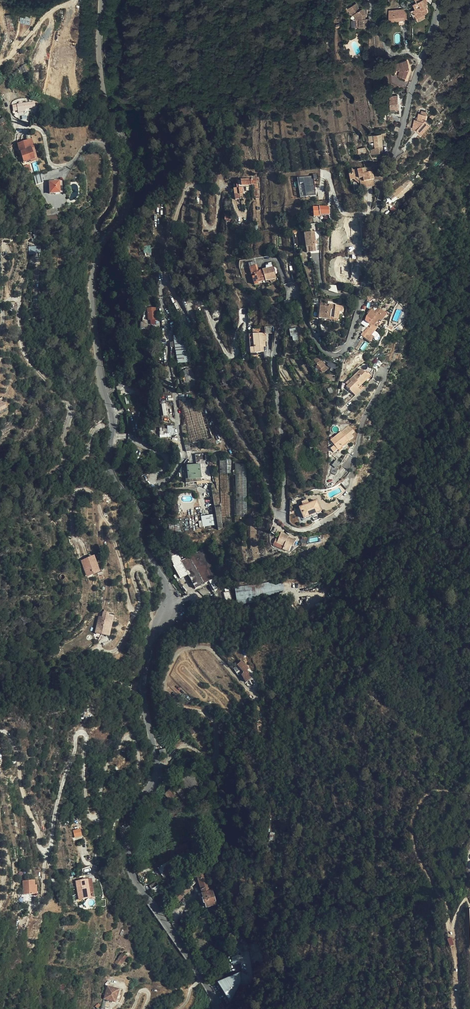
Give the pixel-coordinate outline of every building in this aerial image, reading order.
[(426,0),(418,0),(419,2),(416,4),(418,8),(413,11),(417,18),(424,15),(426,14),(427,13),(428,11),(428,10),(426,7),(428,5),(427,3),(426,3),(425,1),(426,0)] [(358,14),(358,25),(370,24),(370,16),(367,17),(365,17),(365,13),(367,13),(363,7),(360,9),(356,2),(349,7),(353,14),(358,14)] [(356,25),(358,25),(358,14),(353,14),(349,7),(346,8),(352,17),(356,17),(356,25)] [(407,9),(389,10),(389,20),(406,20),(407,20),(407,9)] [(15,34),(12,19),(1,21),(4,37),(15,34)] [(411,70),(409,65),(410,64),(408,59),(395,63),(397,71),(396,73),(408,77),(411,70)] [(76,80),(76,72),(54,69),(54,77),(76,80)] [(399,109),(398,96),(390,96),(391,110),(399,109)] [(18,109),(18,111),(36,109),(35,101),(13,104),(13,110),(18,109)] [(415,120),(413,125),(415,125),(414,129),(416,130),(420,133),(429,124),(425,120),(426,115),(419,114),(417,120),(415,120)] [(383,144),(383,140),(382,134),(382,133),(369,135),(370,141),(374,141),(375,148),(371,149),(372,154),(383,152),(382,144),(383,144)] [(34,159),(30,145),(19,149),(23,162),(34,159)] [(373,180),(371,166),(360,168),(360,169),(356,170),(360,187),(366,186),(365,181),(373,180)] [(314,176),(298,177),(300,197),(316,195),(314,176)] [(235,189),(235,190),(236,200),(241,200),(240,195),(243,195),(242,187),(253,186),(255,185),(256,190),(254,190),(255,197),(260,197),(259,190),(258,190),(256,179),(241,181),(242,186),(238,187),(238,189),(235,189)] [(60,193),(60,182),(50,182),(50,193),(60,193)] [(304,235),(306,248),(309,248),(310,253),(319,252),(317,233),(304,235)] [(41,254),(41,245),(29,246),(29,254),(41,254)] [(262,270),(263,271),(265,281),(276,278),(273,268),(266,269),(262,270)] [(265,281),(263,271),(253,273),(253,275),(255,283),(265,281)] [(255,283),(253,275),(250,276),(252,285),(265,282),(265,281),(255,283)] [(321,307),(320,310),(320,314),(323,314),(323,320),(331,321),(331,318),(339,319),(340,313),(343,313),(344,307),(329,305),(329,308),(321,307)] [(157,319),(155,306),(147,308),(149,320),(157,319)] [(379,322),(386,314),(378,307),(374,312),(370,308),(366,313),(367,314),(365,315),(370,320),(368,322),(370,324),(363,331),(365,333),(362,336),(368,342),(374,337),(370,334),(376,327),(373,324),(377,320),(379,322)] [(290,329),(293,341),(298,340),(296,328),(290,329)] [(267,348),(266,341),(264,341),(263,334),(250,336),(251,354),(265,353),(264,348),(267,348)] [(181,342),(181,336),(174,336),(174,343),(170,343),(170,348),(175,348),(178,347),(178,342),(181,342)] [(327,371),(316,359),(313,362),(324,374),(327,371)] [(199,385),(196,376),(195,376),(193,369),(183,372),(187,384),(190,383),(191,387),(199,385)] [(362,384),(369,376),(366,373),(362,369),(350,381),(352,383),(348,387),(355,394),(360,389),(364,385),(362,384)] [(353,438),(350,435),(354,433),(349,426),(330,442),(334,447),(330,449),(334,453),(353,438)] [(173,441),(171,430),(160,431),(162,439),(168,439),(169,442),(173,441)] [(208,455),(196,457),(196,466),(187,467),(189,479),(186,480),(186,484),(197,483),(196,478),(204,477),(202,466),(209,465),(208,455)] [(222,525),(235,524),(234,460),(221,461),(222,525)] [(340,465),(335,462),(332,467),(337,470),(340,465)] [(349,485),(347,483),(350,481),(348,478),(341,483),(345,488),(349,485)] [(319,512),(317,507),(315,502),(306,505),(301,507),(298,509),(302,519),(308,517),(310,518),(312,520),(312,522),(313,522),(318,520),(317,518),(317,515),(317,513),(319,512)] [(300,522),(310,518),(308,517),(302,519),(298,509),(295,510),(300,522)] [(203,526),(216,525),(215,514),(202,515),(203,526)] [(284,535),(281,545),(287,547),(286,551),(293,553),(295,545),(297,545),(298,541),(290,540),(291,537),(284,535)] [(196,589),(209,582),(216,579),(211,566),(203,551),(205,549),(204,546),(197,550),(199,553),(181,562),(196,589)] [(174,549),(171,550),(169,551),(172,558),(173,557),(185,553),(182,548),(179,547),(174,549)] [(90,574),(98,571),(97,567),(93,556),(91,556),(85,558),(90,574)] [(216,595),(222,592),(222,590),(216,579),(209,582),(216,595)] [(236,597),(284,590),(282,585),(282,581),(235,588),(236,597)] [(223,591),(226,599),(232,598),(229,589),(226,586),(223,587),(224,590),(223,591)] [(110,638),(113,619),(108,618),(109,614),(105,613),(104,618),(100,617),(98,636),(110,638)] [(250,670),(243,661),(233,668),(239,676),(241,674),(247,683),(253,679),(249,671),(250,670)] [(201,786),(199,785),(195,779),(189,772),(179,780),(183,784),(176,790),(173,787),(164,794),(167,797),(177,810),(180,808),(178,805),(181,803),(184,806),(194,797),(191,794),(201,786)] [(195,779),(199,785),(201,786),(191,794),(194,797),(206,787),(202,783),(197,777),(195,779)] [(184,852),(180,845),(154,861),(163,877),(170,873),(169,871),(171,870),(173,872),(177,870),(175,867),(181,863),(182,865),(190,861),(188,858),(188,859),(183,852),(184,852)] [(201,894),(206,907),(215,904),(211,891),(210,891),(203,871),(202,871),(201,870),(197,873),(198,874),(196,876),(202,894),(201,894)] [(95,877),(91,878),(94,891),(90,891),(91,896),(99,895),(95,877)] [(94,891),(91,878),(76,880),(79,898),(91,896),(90,891),(94,891)] [(18,892),(30,893),(30,886),(30,879),(19,879),(18,892)] [(239,951),(229,952),(231,965),(240,964),(239,951)] [(120,967),(128,957),(123,953),(116,963),(120,967)] [(217,983),(225,995),(230,1003),(242,982),(239,974),(217,983)] [(116,1002),(119,990),(108,986),(105,999),(116,1002)] [(65,990),(59,989),(55,1008),(61,1008),(65,990)]
